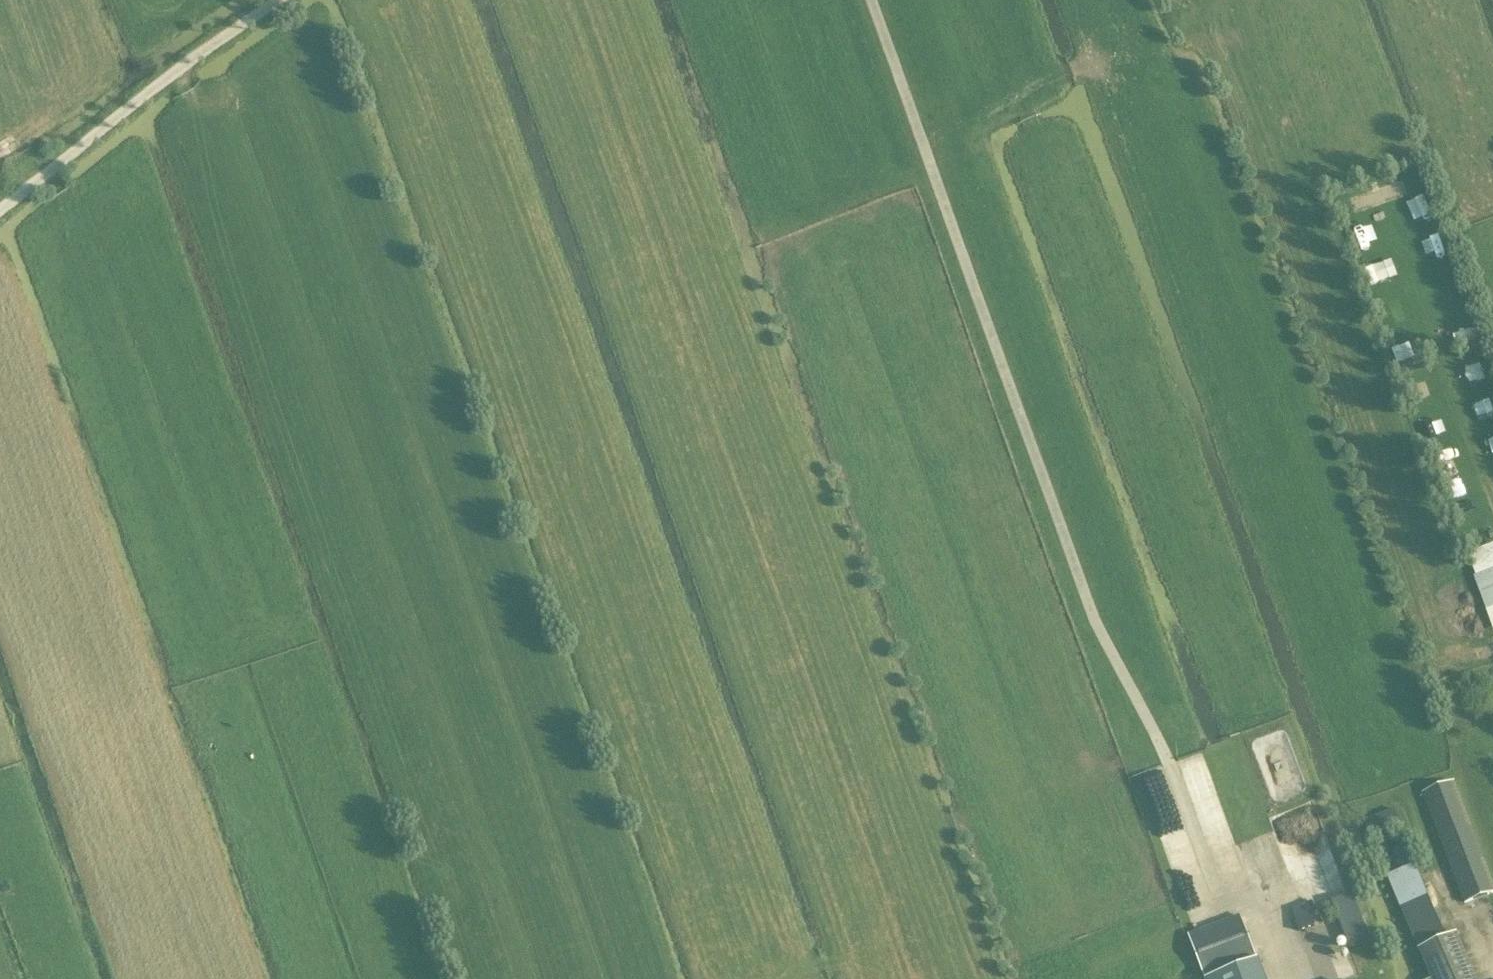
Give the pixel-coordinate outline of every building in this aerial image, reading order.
[(1466,555),(1492,624),(1492,544),(1466,555)] [(1492,894),(1492,888),(1454,783),(1423,795),(1463,905),(1492,894)] [(1370,836),(1401,823),(1394,808),(1364,820),(1370,836)] [(1399,873),(1414,866),(1406,848),(1391,854),(1399,873)] [(1455,935),(1446,939),(1414,866),(1399,873),(1387,878),(1431,978),(1474,978),(1455,935)] [(1350,950),(1371,941),(1353,895),(1332,903),(1350,950)] [(1300,931),(1315,925),(1311,912),(1316,910),(1313,900),(1292,908),(1300,931)] [(1204,976),(1255,957),(1241,918),(1189,937),(1204,976)] [(1258,959),(1206,978),(1266,978),(1258,959)]
